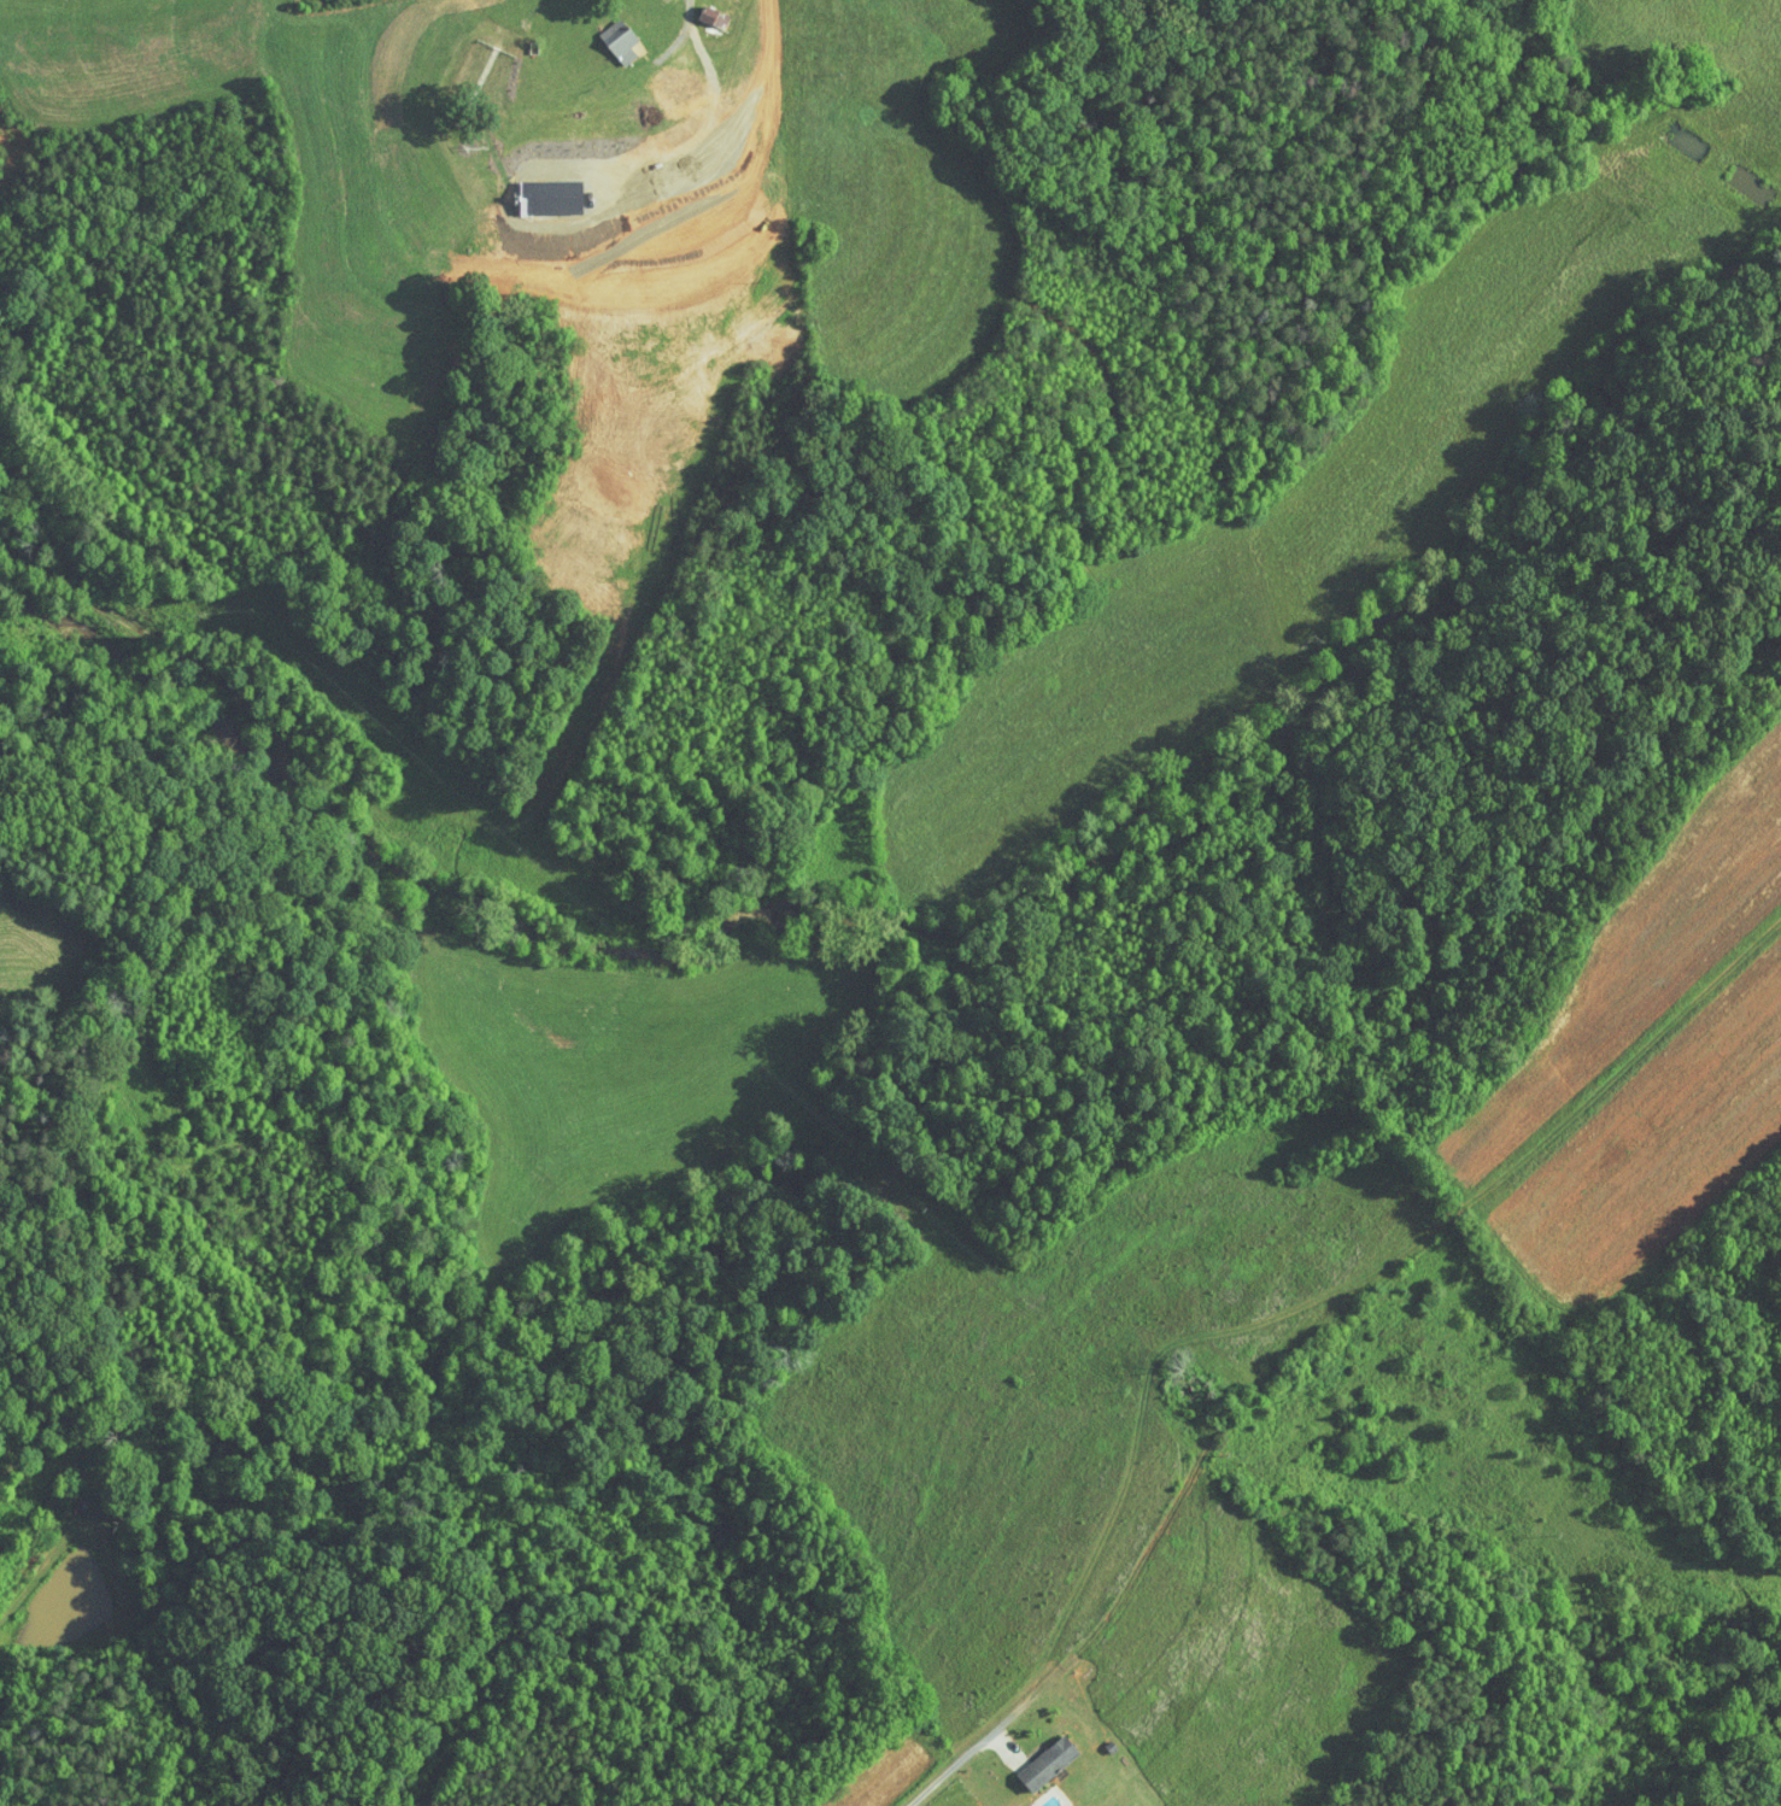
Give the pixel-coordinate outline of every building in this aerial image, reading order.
[(602,59),(619,49),(613,39),(620,34),(611,19),(586,34),(602,59)] [(1059,1743),(1042,1725),(996,1767),(1013,1786),(1059,1743)]
